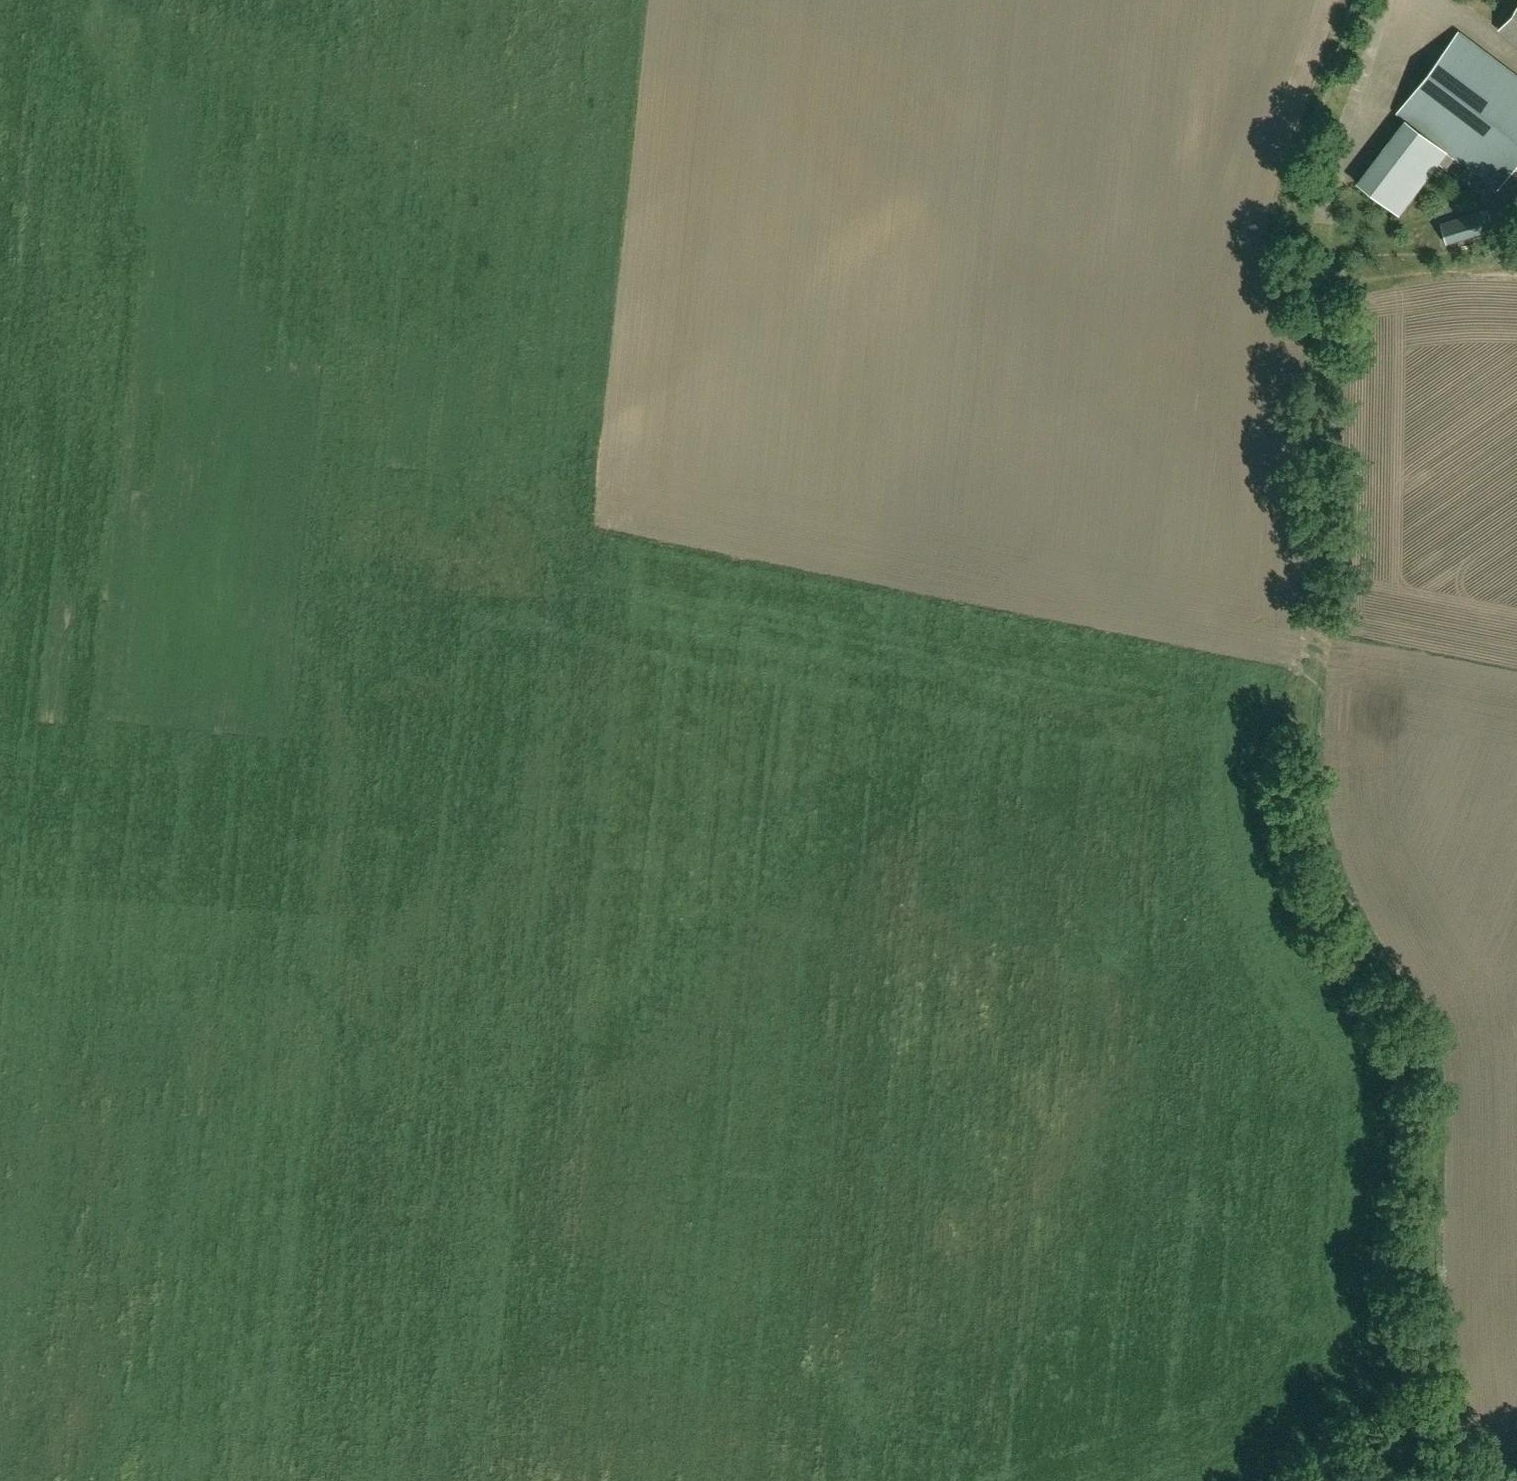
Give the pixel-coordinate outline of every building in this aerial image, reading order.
[(1500,28),(1516,42),(1516,6),(1500,28)] [(1516,161),(1516,77),(1458,32),(1398,111),(1497,187),(1516,161)] [(1404,118),(1395,130),(1356,181),(1398,213),(1437,162),(1446,151),(1404,118)] [(1446,244),(1493,230),(1486,209),(1440,223),(1446,244)]
